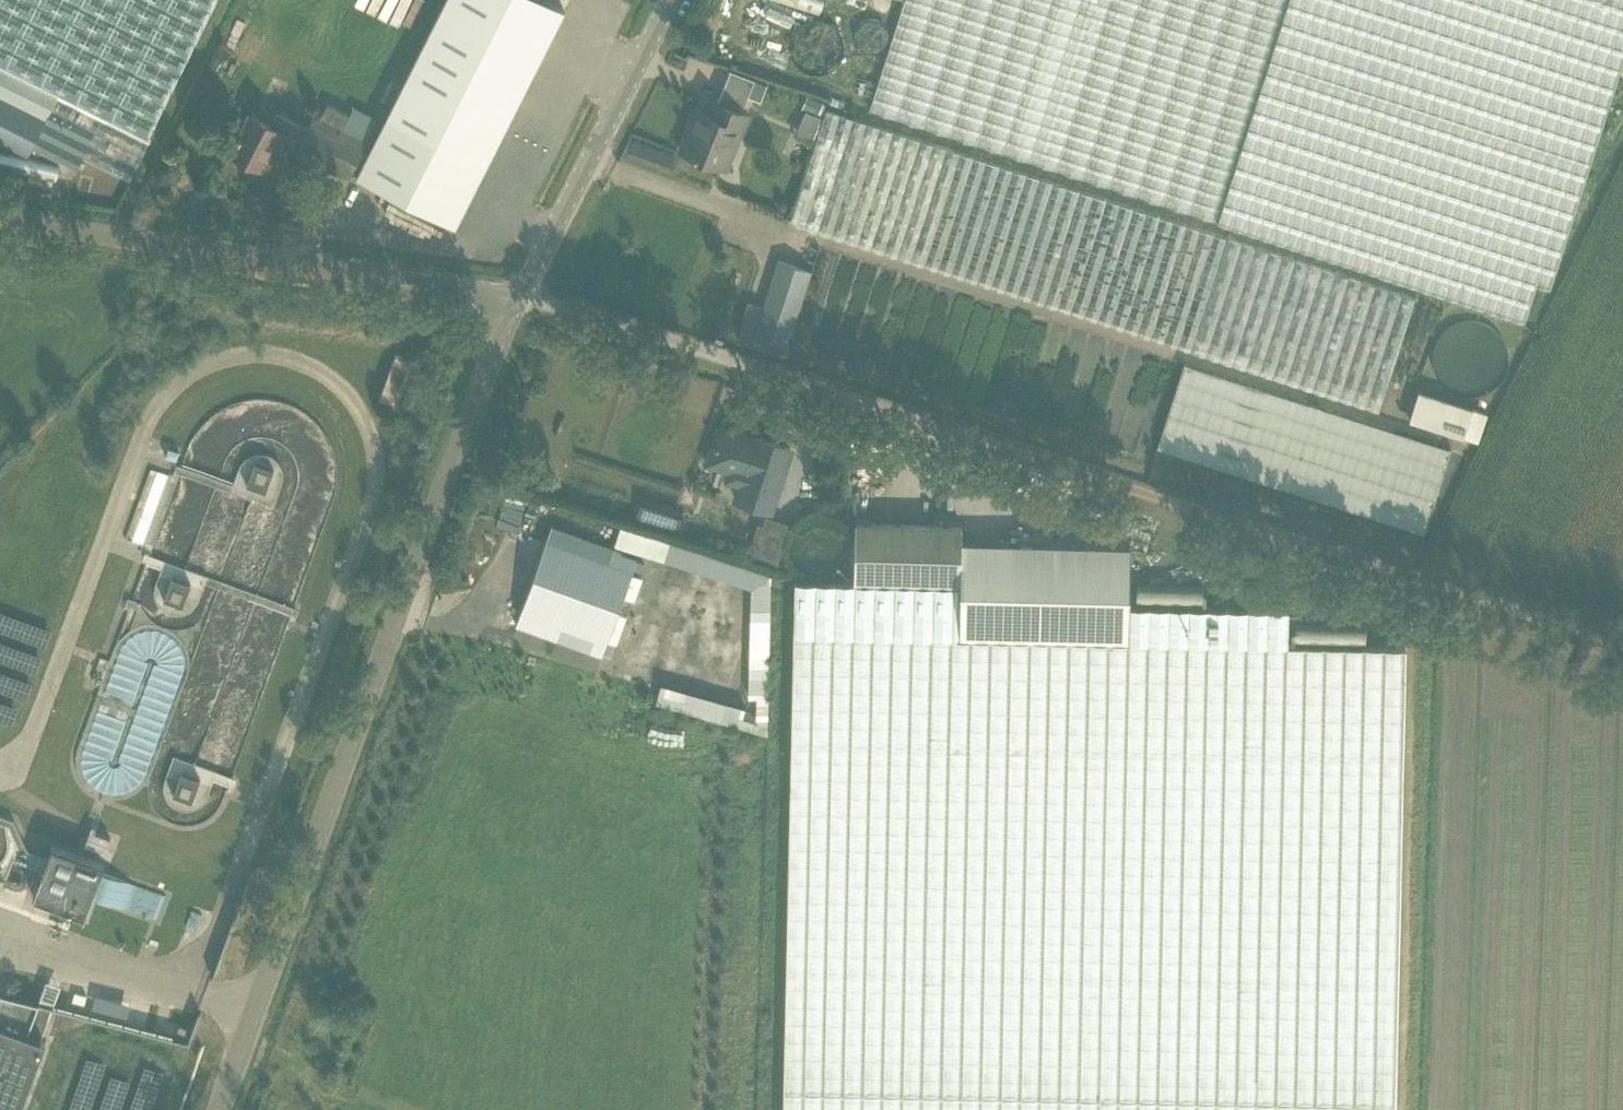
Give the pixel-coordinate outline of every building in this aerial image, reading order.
[(28,154),(32,146),(77,168),(83,155),(129,179),(139,159),(148,138),(217,0),(0,0),(0,140),(28,154)] [(356,177),(453,226),(564,10),(545,0),(445,0),(356,177)] [(869,108),(1526,318),(1538,281),(1551,285),(1622,60),(1622,0),(904,0),(869,108)] [(843,59),(843,58),(842,53),(841,47),(838,42),(834,39),(829,35),(824,32),(815,31),(808,32),(803,33),(799,36),(795,39),(792,43),(789,48),(788,53),(788,59),(788,65),(790,70),(792,74),(796,78),(799,81),(804,84),(809,86),(814,86),(821,86),(825,85),(829,82),(834,79),(838,74),(841,70),(842,65),(843,59)] [(714,100),(709,114),(700,110),(693,128),(688,126),(679,149),(719,165),(732,133),(739,135),(748,114),(741,111),(754,80),(730,70),(717,102),(714,100)] [(807,96),(802,107),(817,114),(823,103),(807,96)] [(350,178),(377,119),(351,106),(348,114),(327,103),(320,116),(314,113),(307,126),(276,111),(271,122),(250,111),(230,150),(262,166),(272,147),(276,149),(281,139),(298,148),(296,151),(350,178)] [(790,221),(1191,350),(1378,410),(1416,294),(1227,237),(826,108),(790,221)] [(810,139),(820,117),(805,111),(795,132),(810,139)] [(783,356),(787,345),(811,269),(778,259),(750,345),(783,356)] [(1511,357),(1511,350),(1509,342),(1505,335),(1501,329),(1494,324),(1488,320),(1480,317),(1473,316),(1464,317),(1457,319),(1449,323),(1444,327),(1440,332),(1436,338),(1433,344),(1431,352),(1431,362),(1433,370),(1437,377),(1440,382),(1445,387),(1454,393),(1459,395),(1468,397),(1477,396),(1485,394),(1493,391),(1498,387),(1505,379),(1508,373),(1511,365),(1511,357)] [(396,350),(378,397),(397,404),(415,357),(396,350)] [(1184,363),(1157,446),(1424,531),(1451,448),(1184,363)] [(1419,389),(1409,419),(1479,441),(1489,411),(1419,389)] [(769,511),(783,468),(790,447),(757,436),(755,440),(720,428),(713,448),(711,448),(706,463),(718,467),(719,465),(729,468),(725,480),(741,485),(736,500),(769,511)] [(255,460),(246,483),(265,490),(274,467),(255,460)] [(160,489),(162,477),(147,475),(145,487),(160,489)] [(641,496),(634,517),(674,530),(681,510),(641,496)] [(776,519),(763,558),(780,563),(792,524),(776,519)] [(855,544),(856,582),(795,581),(783,1109),(1395,1109),(1406,646),(1287,644),(1288,609),(1129,605),(1130,546),(961,542),(962,525),(855,522),(855,544)] [(641,576),(629,572),(635,556),(550,525),(520,608),(514,625),(599,655),(605,638),(621,594),(634,599),(641,576)] [(634,558),(629,572),(639,575),(643,562),(634,558)] [(172,574),(163,598),(182,605),(191,581),(172,574)] [(1366,638),(1366,628),(1297,625),(1296,636),(1366,638)] [(200,777),(181,770),(173,793),(192,800),(200,777)] [(43,867),(33,895),(85,915),(92,896),(157,919),(166,895),(102,871),(104,863),(52,844),(48,854),(29,849),(17,819),(0,813),(0,877),(6,879),(14,857),(43,867)] [(85,842),(105,850),(110,837),(89,829),(85,842)] [(46,1040),(41,1038),(54,1002),(40,997),(38,1002),(0,992),(0,1109),(20,1109),(46,1040)]
